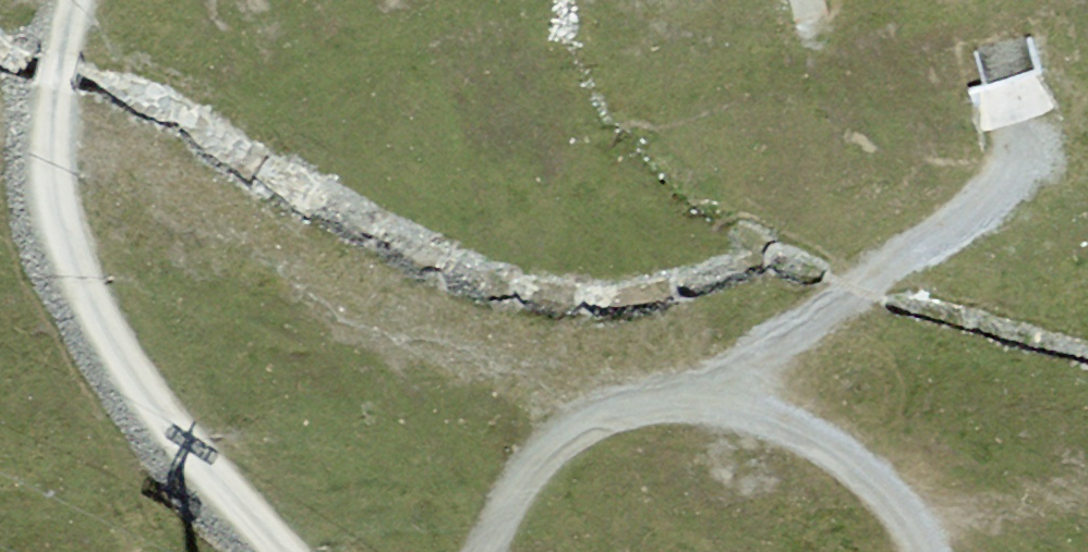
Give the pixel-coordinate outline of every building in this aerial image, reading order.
[(1035,37),(968,50),(984,129),(1051,115),(1035,37)]
